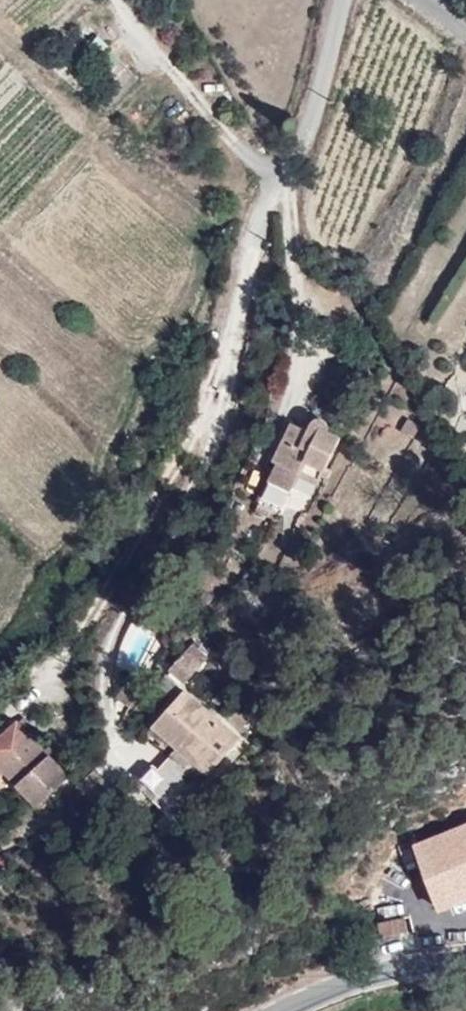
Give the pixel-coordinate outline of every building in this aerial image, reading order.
[(264,503),(286,514),(300,479),(320,487),(331,453),(316,448),(319,442),(303,436),(296,450),(279,443),(261,481),(271,485),(264,503)] [(282,526),(286,514),(264,503),(258,516),(282,526)] [(168,672),(183,685),(209,654),(194,642),(168,672)] [(239,690),(222,675),(206,697),(222,711),(239,690)] [(222,780),(258,802),(287,765),(224,721),(194,761),(222,780)] [(427,822),(449,879),(465,873),(465,808),(427,822)] [(407,951),(407,921),(379,921),(379,951),(407,951)]
